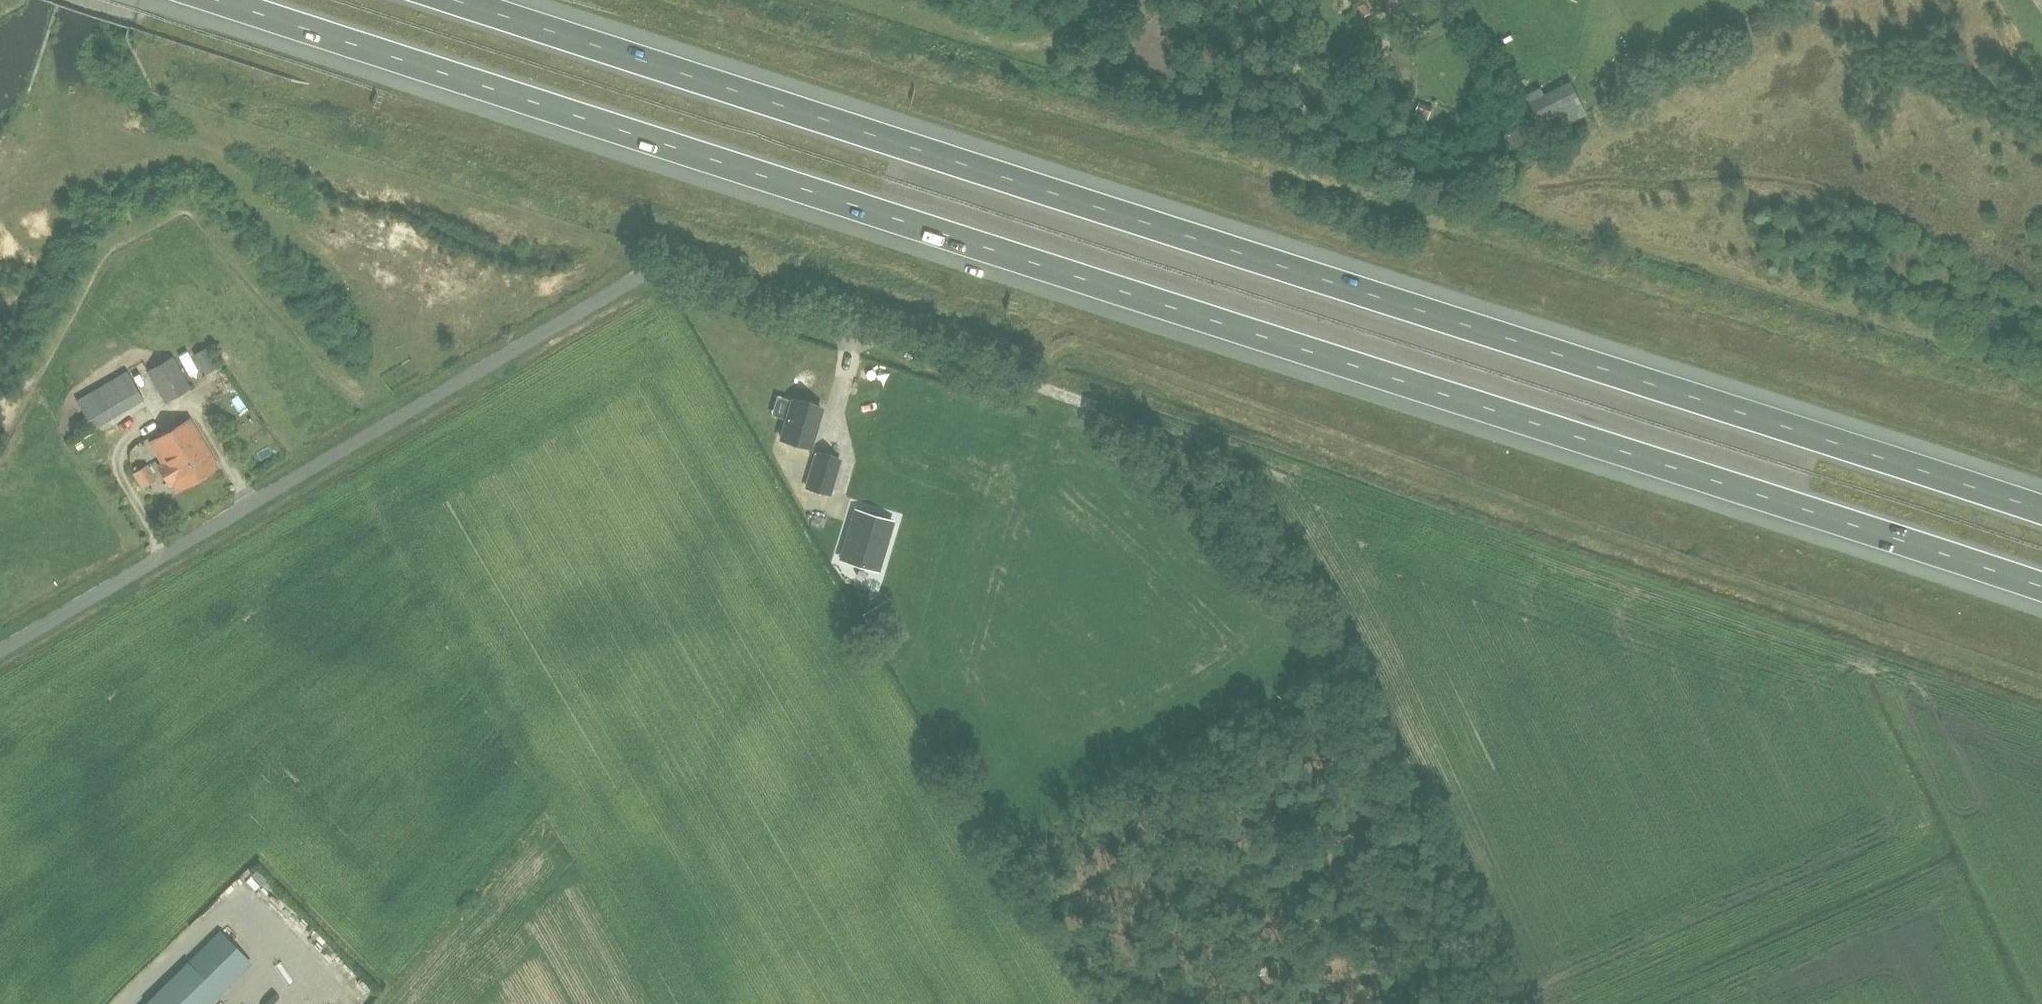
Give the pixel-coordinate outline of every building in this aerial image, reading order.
[(1583,90),(1565,99),(1576,120),(1593,111),(1583,90)] [(1556,98),(1533,110),(1541,127),(1565,115),(1556,98)] [(1519,127),(1501,137),(1510,152),(1527,142),(1519,127)] [(207,347),(194,355),(206,374),(219,366),(207,347)] [(192,387),(174,356),(148,371),(165,402),(192,387)] [(128,371),(77,399),(94,429),(145,399),(128,371)] [(793,399),(782,438),(811,446),(822,408),(793,399)] [(151,441),(164,463),(159,466),(170,485),(175,482),(180,490),(219,467),(190,418),(151,441)] [(818,451),(807,486),(832,495),(842,459),(818,451)] [(148,464),(133,473),(142,488),(157,479),(148,464)] [(854,509),(840,557),(844,559),(875,568),(879,569),(894,521),(889,520),(859,511),(854,509)] [(259,883),(245,890),(259,915),(272,908),(259,883)] [(146,1003),(210,1003),(252,963),(221,931),(146,1003)]
